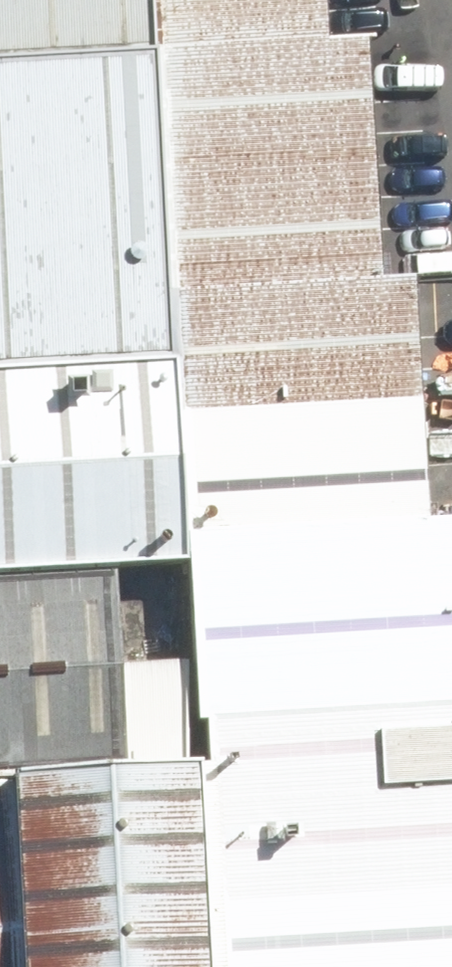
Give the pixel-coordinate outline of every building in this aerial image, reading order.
[(148,50),(145,0),(0,0),(0,59),(148,50)] [(155,51),(328,42),(326,0),(152,0),(155,51)] [(328,42),(155,51),(169,293),(377,281),(363,39),(328,42)] [(148,50),(0,59),(0,364),(166,354),(148,50)] [(377,281),(169,293),(183,534),(424,520),(410,280),(377,281)] [(166,354),(0,364),(0,568),(114,562),(178,558),(166,354)] [(183,534),(194,721),(210,721),(451,706),(451,684),(442,519),(424,520),(183,534)] [(114,562),(0,568),(0,775),(126,768),(114,562)] [(210,721),(224,966),(451,966),(451,706),(210,721)] [(0,775),(0,966),(216,966),(204,763),(126,768),(0,775)]
